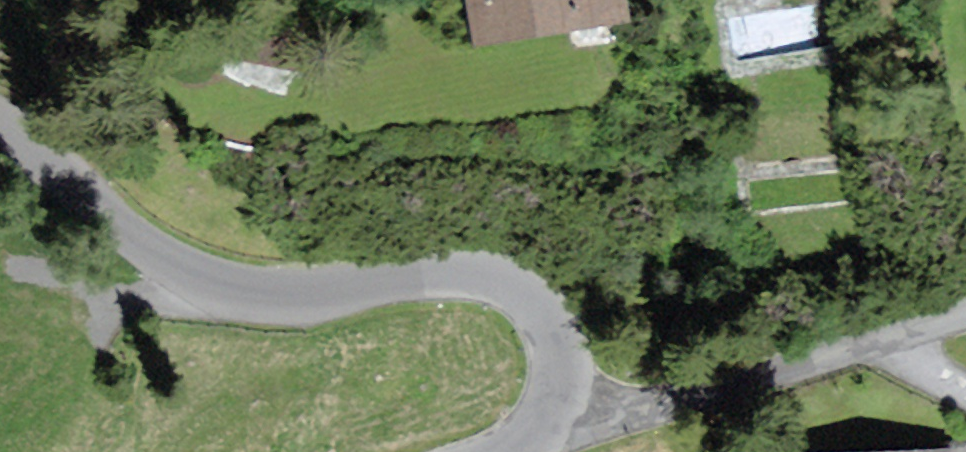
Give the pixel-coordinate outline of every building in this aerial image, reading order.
[(478,45),(624,26),(620,0),(472,0),(478,45)]
